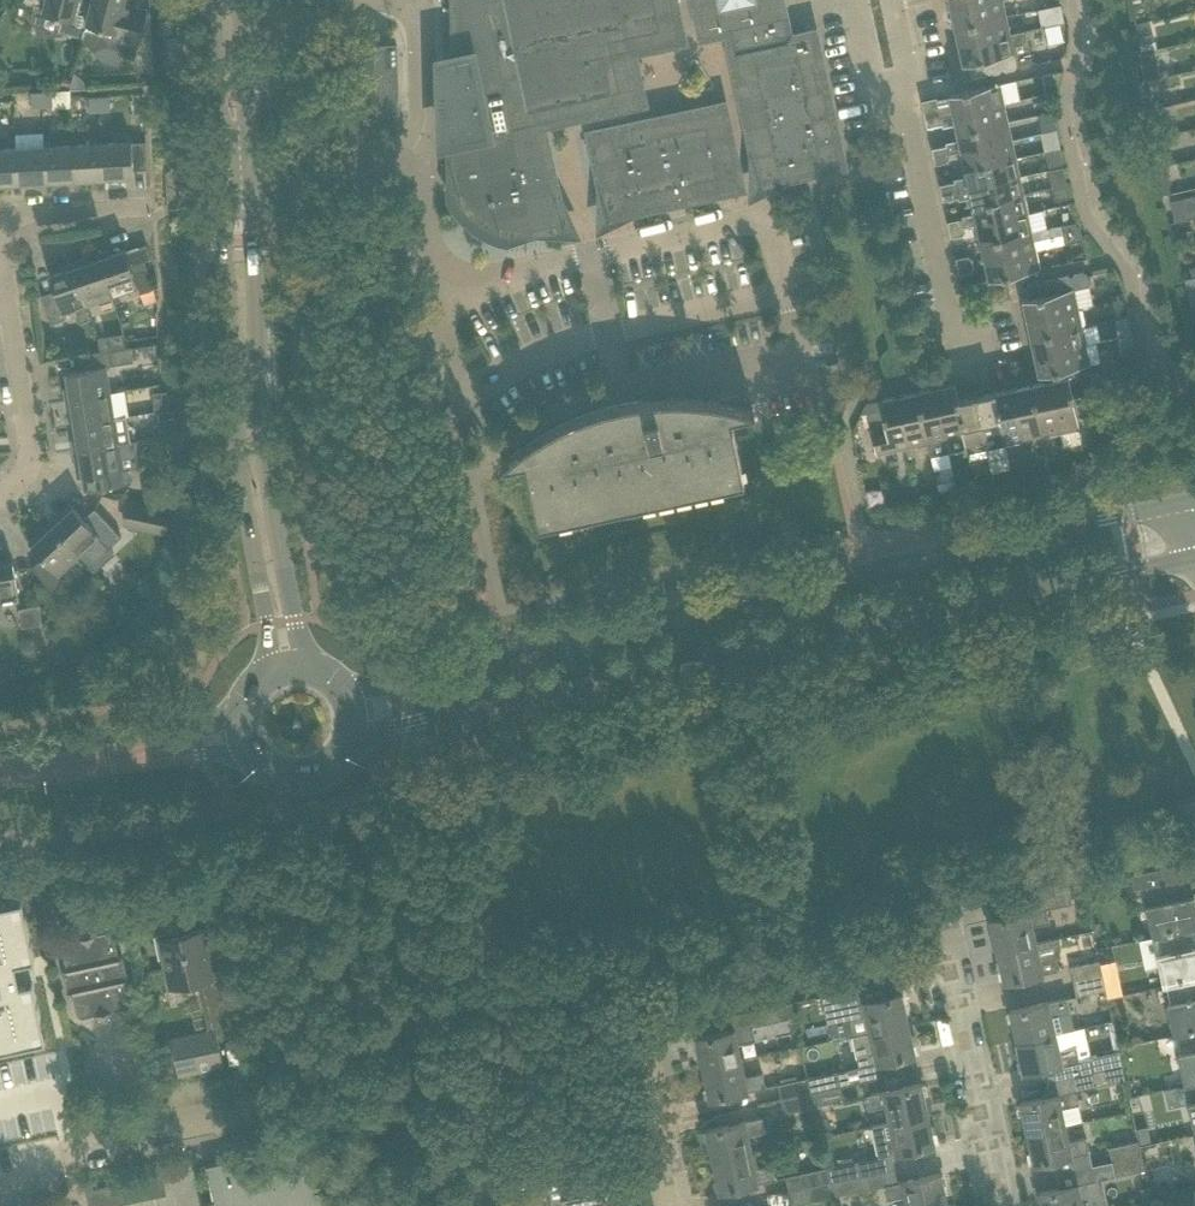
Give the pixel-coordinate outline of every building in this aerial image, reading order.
[(92,1),(89,0),(45,0),(43,9),(66,16),(62,32),(84,38),(87,24),(87,23),(92,1)] [(148,8),(124,2),(125,0),(92,0),(92,1),(87,23),(87,24),(84,38),(93,51),(104,46),(120,51),(120,53),(135,57),(148,8)] [(680,38),(672,0),(450,0),(451,59),(444,59),(446,141),(454,141),(454,166),(518,152),(544,146),(539,122),(640,100),(630,49),(680,38)] [(702,23),(714,31),(729,28),(762,181),(840,164),(812,34),(787,40),(784,23),(790,22),(786,0),(697,0),(702,23)] [(950,8),(989,0),(948,0),(950,8)] [(1003,0),(989,0),(950,8),(954,27),(1007,15),(1003,0)] [(1064,22),(1060,4),(1038,9),(1042,27),(1064,22)] [(1007,15),(954,27),(958,45),(1011,34),(1007,15)] [(1011,34),(958,45),(962,64),(968,63),(977,61),(984,60),(992,58),(999,56),(1007,55),(1014,53),(1017,65),(1021,67),(1025,66),(1022,51),(1029,49),(1025,31),(1011,34)] [(397,44),(381,45),(353,45),(355,113),(398,112),(397,44)] [(1029,49),(1022,51),(1025,66),(1029,65),(1032,62),(1029,49)] [(1014,53),(1007,55),(1010,69),(1014,68),(1017,65),(1014,53)] [(1010,69),(1007,55),(999,56),(1002,68),(1005,70),(1010,69)] [(1002,68),(999,56),(992,58),(995,72),(999,71),(1002,68)] [(995,72),(992,58),(984,60),(987,71),(990,73),(995,72)] [(987,71),(984,60),(977,61),(980,76),(984,75),(987,71)] [(980,76),(977,61),(968,63),(971,74),(975,77),(980,76)] [(1057,90),(1061,71),(1042,74),(1046,92),(1057,90)] [(1004,103),(1000,83),(948,94),(950,103),(938,106),(939,108),(924,111),(926,119),(940,116),(952,114),(1004,103)] [(1149,84),(1138,86),(1141,103),(1153,101),(1149,84)] [(42,107),(41,91),(31,92),(32,107),(42,107)] [(52,91),(41,91),(42,107),(53,106),(52,91)] [(100,111),(99,95),(89,96),(90,111),(100,111)] [(110,95),(99,95),(100,111),(111,110),(110,95)] [(1008,121),(1004,103),(952,114),(940,116),(942,121),(943,126),(954,123),(956,132),(1008,121)] [(712,110),(695,114),(645,125),(644,124),(592,135),(609,213),(739,186),(724,117),(712,110)] [(940,116),(926,119),(927,127),(939,125),(942,121),(940,116)] [(1012,139),(1008,121),(956,132),(960,150),(1012,139)] [(1016,157),(1012,139),(960,150),(964,169),(1016,157)] [(145,141),(132,142),(103,143),(104,178),(134,176),(133,169),(147,168),(145,141)] [(104,178),(103,143),(73,145),(75,179),(104,178)] [(75,179),(73,145),(44,146),(46,181),(75,179)] [(46,181),(44,146),(15,148),(17,183),(46,181)] [(552,185),(544,146),(518,152),(526,191),(552,185)] [(943,146),(932,148),(934,156),(949,153),(948,148),(943,146)] [(15,148),(0,149),(0,184),(17,183),(15,148)] [(526,191),(518,152),(454,166),(454,169),(455,171),(456,176),(457,182),(458,184),(460,189),(462,194),(463,196),(466,201),(468,203),(471,207),(475,211),(477,212),(481,216),(485,219),(487,220),(494,224),(496,225),(502,227),(507,229),(513,230),(518,230),(521,230),(524,230),(530,230),(532,230),(534,229),(526,191)] [(950,157),(949,153),(934,156),(935,164),(947,161),(950,157)] [(1020,176),(1016,157),(964,169),(966,176),(954,179),(954,182),(940,185),(941,192),(1020,176)] [(1066,186),(1062,167),(1049,170),(1052,188),(1066,186)] [(1024,194),(1020,176),(941,192),(943,200),(958,197),(958,200),(970,198),(972,206),(1024,194)] [(561,223),(552,185),(526,191),(534,229),(561,223)] [(1068,197),(1066,186),(1052,188),(1055,200),(1068,197)] [(1028,212),(1024,194),(972,206),(973,214),(962,216),(962,219),(948,221),(949,229),(964,226),(975,224),(1028,212)] [(1181,199),(1185,220),(1194,217),(1194,197),(1194,195),(1181,199)] [(1032,231),(1028,212),(975,224),(979,242),(1032,231)] [(1075,222),(1061,225),(1065,243),(1082,239),(1075,222)] [(965,230),(964,226),(949,229),(951,237),(963,235),(965,230)] [(1036,249),(1032,231),(979,242),(983,260),(1036,249)] [(152,283),(144,260),(151,258),(146,245),(126,252),(125,249),(110,254),(109,250),(97,254),(98,258),(100,258),(112,296),(137,288),(139,294),(154,289),(152,283)] [(1040,268),(1036,249),(983,260),(988,279),(1040,268)] [(967,255),(956,258),(957,266),(972,263),(971,258),(967,255)] [(100,258),(98,258),(85,263),(84,258),(73,262),(88,305),(112,296),(100,258)] [(88,305),(73,262),(63,265),(64,270),(49,275),(54,290),(41,295),(50,324),(65,319),(63,313),(76,309),(80,322),(92,318),(88,305)] [(973,267),(972,263),(957,266),(959,274),(970,271),(973,267)] [(1087,274),(1083,270),(1078,272),(1081,287),(1090,285),(1087,274)] [(1074,289),(1081,287),(1078,272),(1074,273),(1071,276),(1074,288),(1066,290),(1059,291),(1051,293),(1044,295),(1036,296),(1028,298),(1022,299),(1026,319),(1078,307),(1074,289)] [(1074,288),(1071,276),(1068,274),(1063,275),(1066,290),(1074,288)] [(1066,290),(1063,275),(1059,276),(1056,280),(1059,291),(1066,290)] [(1059,291),(1056,280),(1052,277),(1048,278),(1051,293),(1059,291)] [(1051,293),(1048,278),(1044,279),(1041,283),(1044,295),(1051,293)] [(1044,295),(1041,283),(1037,281),(1033,282),(1036,296),(1044,295)] [(1036,296),(1033,282),(1029,283),(1026,287),(1028,298),(1036,296)] [(1082,326),(1078,307),(1026,319),(1030,337),(1082,326)] [(1097,323),(1082,326),(1030,337),(1034,355),(1086,344),(1097,342),(1101,342),(1097,323)] [(128,347),(126,333),(98,338),(100,352),(128,347)] [(1101,361),(1097,342),(1086,344),(1034,355),(1038,375),(1090,363),(1101,361)] [(106,366),(112,365),(136,361),(133,346),(128,347),(100,352),(80,355),(82,369),(66,372),(68,387),(64,388),(65,399),(110,392),(106,366)] [(1105,371),(1091,374),(1094,384),(1107,382),(1105,371)] [(1074,405),(1072,397),(1068,376),(1049,380),(1060,433),(1079,429),(1080,436),(1095,432),(1095,428),(1091,425),(1079,428),(1078,420),(1076,413),(1074,405)] [(1060,433),(1049,380),(1031,384),(1042,437),(1060,433)] [(957,400),(959,399),(955,383),(935,387),(949,452),(966,448),(964,436),(965,436),(957,400)] [(1042,437),(1031,384),(1012,388),(1024,441),(1042,437)] [(949,452),(935,387),(917,391),(928,443),(931,456),(949,452)] [(1024,441),(1012,388),(994,392),(1005,444),(1024,441)] [(153,392),(155,412),(160,412),(168,411),(167,391),(153,392)] [(928,443),(917,391),(898,395),(910,447),(928,443)] [(114,418),(110,392),(65,399),(67,410),(72,409),(74,424),(114,418)] [(1005,444),(994,392),(976,396),(989,456),(989,460),(1008,456),(1005,444)] [(910,447),(898,395),(879,399),(885,425),(871,428),(876,454),(910,447)] [(1084,395),(1072,397),(1074,405),(1089,402),(1088,398),(1084,395)] [(959,399),(957,400),(965,436),(964,436),(966,448),(969,460),(989,456),(976,396),(959,399)] [(744,480),(735,437),(731,417),(751,412),(752,410),(743,407),(738,405),(728,403),(723,402),(714,400),(704,399),(694,398),(689,397),(684,397),(675,397),(665,397),(650,398),(639,400),(629,402),(611,406),(603,408),(590,412),(582,415),(572,419),(563,423),(554,428),(545,433),(536,438),(527,444),(519,450),(511,456),(503,463),(505,465),(525,460),(538,524),(744,480)] [(1090,406),(1089,402),(1074,405),(1076,413),(1087,410),(1090,406)] [(1091,413),(1087,410),(1076,413),(1078,420),(1092,417),(1091,413)] [(132,441),(129,415),(114,418),(74,424),(77,439),(72,439),(74,451),(118,443),(132,441)] [(1093,421),(1092,417),(1078,420),(1079,428),(1091,425),(1093,421)] [(174,418),(158,420),(160,435),(176,433),(174,418)] [(1096,436),(1095,432),(1080,436),(1082,443),(1094,441),(1096,436)] [(121,456),(138,453),(136,441),(133,441),(132,441),(118,443),(74,451),(78,477),(83,476),(85,490),(132,483),(129,467),(123,468),(121,456)] [(175,492),(150,496),(152,508),(170,512),(178,514),(175,492)] [(115,532),(111,527),(95,509),(84,519),(70,503),(49,523),(79,556),(100,537),(109,548),(121,537),(115,532)] [(124,524),(124,525),(165,534),(168,522),(170,512),(152,508),(129,503),(124,524)] [(79,556),(49,523),(28,542),(42,557),(32,567),(48,585),(52,590),(63,580),(59,575),(79,556)] [(13,562),(0,564),(0,613),(4,608),(3,602),(19,599),(13,562)] [(146,603),(143,597),(138,594),(132,595),(128,604),(130,612),(136,617),(146,603)] [(25,608),(30,624),(47,619),(42,602),(25,608)] [(1187,896),(1180,864),(1132,874),(1135,888),(1146,886),(1150,904),(1146,905),(1152,937),(1156,936),(1194,928),(1194,927),(1194,901),(1194,895),(1187,896)] [(1046,907),(1072,902),(1069,888),(1025,897),(1028,911),(990,920),(996,951),(1035,942),(1031,925),(1049,921),(1046,907)] [(26,1042),(26,1044),(29,1043),(26,1029),(43,1025),(33,980),(9,985),(4,965),(35,958),(25,913),(8,917),(5,903),(3,903),(3,905),(0,906),(0,1047),(26,1042)] [(1194,928),(1156,936),(1160,952),(1156,953),(1163,985),(1167,984),(1194,978),(1194,934),(1194,928)] [(224,1069),(219,1046),(211,1010),(221,1008),(204,929),(179,934),(178,931),(154,936),(160,959),(163,959),(169,989),(198,983),(208,1030),(170,1038),(178,1075),(208,1068),(209,1073),(224,1069)] [(66,940),(62,946),(66,965),(71,968),(67,973),(70,986),(75,990),(72,995),(76,1014),(82,1018),(94,1015),(98,1010),(107,1007),(112,1011),(125,1008),(128,1003),(124,984),(119,981),(122,976),(120,962),(114,959),(118,954),(113,935),(108,931),(96,934),(93,939),(83,941),(78,937),(66,940)] [(1060,969),(1057,957),(1059,953),(1061,949),(1060,943),(1059,938),(1035,943),(1035,942),(996,951),(1003,981),(1060,969)] [(1102,975),(1100,963),(1100,961),(1069,967),(1072,981),(1102,975)] [(1104,983),(1102,975),(1072,981),(1075,995),(1105,988),(1104,983)] [(1167,984),(1171,1003),(1167,1004),(1174,1035),(1177,1034),(1194,1030),(1194,978),(1167,984)] [(1119,980),(1104,983),(1105,988),(1107,998),(1122,994),(1119,980)] [(864,1001),(861,987),(822,995),(825,1009),(846,1004),(853,1037),(871,1033),(870,1032),(909,1023),(902,992),(864,1001)] [(1033,1005),(1009,1010),(1016,1041),(1054,1032),(1072,1028),(1068,1010),(1065,997),(1033,1005)] [(752,1025),(776,1020),(773,1006),(731,1015),(734,1029),(695,1037),(702,1068),(741,1060),(737,1043),(755,1039),(752,1025)] [(874,1063),(892,1059),(916,1054),(909,1023),(870,1032),(871,1033),(853,1037),(857,1052),(860,1066),(874,1063)] [(1177,1034),(1181,1052),(1177,1053),(1184,1085),(1188,1084),(1194,1082),(1194,1030),(1177,1034)] [(1058,1049),(1054,1032),(1016,1041),(1023,1072),(1079,1059),(1076,1045),(1058,1049)] [(1089,1058),(1091,1072),(1122,1065),(1119,1052),(1089,1058)] [(744,1077),(741,1060),(702,1068),(709,1099),(765,1087),(762,1073),(744,1077)] [(1125,1079),(1122,1065),(1091,1072),(1094,1085),(1125,1079)] [(840,1086),(837,1071),(807,1078),(810,1092),(840,1086)] [(810,1092),(807,1078),(778,1084),(781,1098),(810,1092)] [(1166,1089),(1170,1107),(1188,1103),(1194,1134),(1194,1082),(1188,1084),(1184,1085),(1166,1089)] [(922,1083),(898,1088),(865,1095),(869,1109),(886,1105),(890,1122),(929,1113),(922,1083)] [(843,1100),(840,1086),(810,1092),(813,1106),(843,1100)] [(1075,1090),(1043,1097),(1019,1102),(1026,1133),(1064,1125),(1060,1108),(1078,1104),(1075,1090)] [(813,1106),(810,1092),(781,1098),(784,1112),(813,1106)] [(892,1154),(912,1149),(935,1144),(929,1113),(890,1122),(872,1126),(876,1141),(879,1157),(892,1154)] [(761,1117),(729,1124),(705,1129),(712,1160),(751,1152),(747,1135),(764,1131),(761,1117)] [(1068,1142),(1064,1125),(1026,1133),(1033,1164),(1089,1152),(1086,1138),(1068,1142)] [(1148,1126),(1138,1128),(1141,1143),(1151,1140),(1148,1126)] [(1138,1141),(1109,1147),(1112,1162),(1141,1155),(1138,1141)] [(754,1168),(751,1152),(712,1160),(719,1191),(774,1179),(771,1164),(754,1168)] [(602,1188),(595,1154),(534,1168),(538,1185),(562,1179),(566,1196),(562,1197),(564,1205),(614,1205),(610,1186),(602,1188)] [(1144,1170),(1141,1155),(1112,1162),(1115,1176),(1144,1170)] [(327,1189),(315,1191),(308,1156),(269,1164),(271,1172),(249,1176),(245,1157),(207,1164),(215,1200),(203,1203),(204,1205),(330,1205),(327,1189)] [(859,1175),(856,1161),(827,1167),(830,1182),(859,1175)] [(830,1182),(827,1167),(797,1174),(786,1176),(789,1190),(830,1182)] [(526,1169),(508,1173),(512,1189),(529,1186),(526,1169)] [(941,1173),(920,1177),(898,1182),(884,1185),(887,1199),(905,1195),(907,1205),(937,1205),(948,1204),(941,1173)] [(166,1194),(162,1174),(86,1190),(90,1205),(109,1205),(166,1194)] [(862,1189),(859,1175),(830,1182),(833,1196),(862,1189)] [(1039,1192),(1042,1205),(1107,1205),(1101,1179),(1062,1187),(1039,1192)] [(833,1196),(830,1182),(789,1190),(792,1205),(833,1196)]
